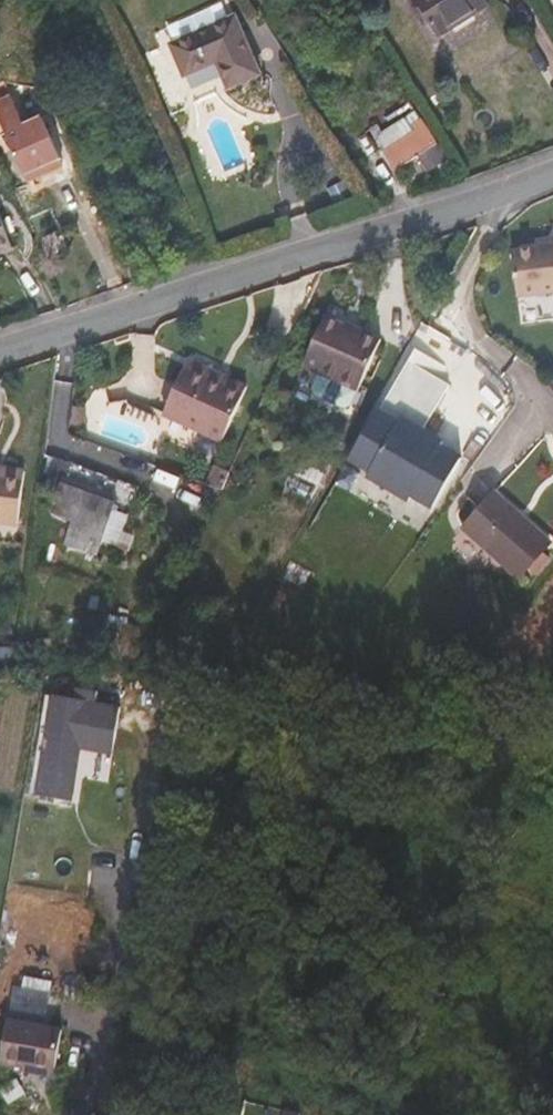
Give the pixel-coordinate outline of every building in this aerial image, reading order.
[(487,0),(416,0),(438,36),(489,5),(487,0)] [(223,86),(253,73),(229,17),(201,29),(194,13),(166,25),(173,41),(171,42),(184,72),(211,60),(223,86)] [(0,101),(0,112),(29,175),(62,160),(42,116),(24,125),(11,96),(0,101)] [(29,175),(0,112),(0,121),(25,177),(29,175)] [(424,125),(384,151),(397,170),(420,155),(429,170),(446,158),(424,125)] [(14,250),(0,212),(0,255),(14,250)] [(517,298),(552,294),(552,250),(542,251),(541,249),(512,252),(517,298)] [(326,316),(303,366),(318,373),(358,391),(382,339),(363,330),(360,336),(354,333),(355,330),(326,316)] [(226,384),(186,366),(164,413),(222,440),(247,387),(229,379),(226,384)] [(358,391),(318,373),(312,388),(314,394),(344,408),(350,406),(358,391)] [(403,419),(382,407),(354,457),(375,469),(372,474),(414,498),(416,493),(437,505),(466,455),(445,443),(448,438),(406,414),(403,419)] [(71,426),(83,427),(85,410),(73,409),(71,426)] [(18,527),(26,468),(0,465),(0,525),(18,527)] [(61,489),(113,509),(115,502),(63,483),(61,489)] [(61,489),(53,512),(72,520),(66,536),(99,548),(113,509),(61,489)] [(462,527),(521,580),(552,544),(494,491),(462,527)] [(75,698),(53,694),(35,795),(72,801),(83,737),(115,742),(121,706),(97,702),(99,691),(77,687),(75,698)] [(22,1067),(55,1072),(63,1029),(8,1020),(0,1063),(22,1067)] [(55,1072),(22,1067),(21,1072),(54,1078),(55,1072)]
